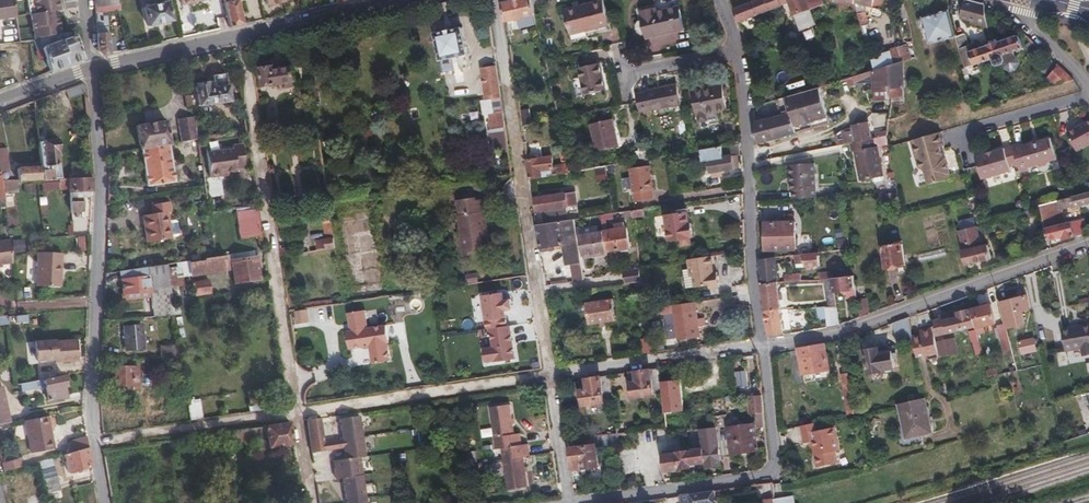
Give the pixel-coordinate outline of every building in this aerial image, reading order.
[(0,1),(0,22),(19,19),(16,0),(5,0),(0,1)] [(62,0),(31,0),(33,17),(35,17),(39,42),(50,41),(51,39),(66,35),(64,17),(50,19),(50,14),(64,12),(62,0)] [(146,4),(150,27),(176,23),(171,0),(162,0),(146,4)] [(231,29),(246,26),(240,0),(225,0),(231,29)] [(505,6),(508,22),(537,16),(535,7),(533,0),(505,6)] [(739,25),(781,8),(789,5),(794,18),(810,12),(806,0),(783,0),(779,1),(779,0),(765,0),(734,11),(739,25)] [(810,12),(822,7),(820,0),(806,0),(810,12)] [(855,6),(884,11),(886,0),(856,0),(855,6)] [(987,29),(985,6),(965,1),(960,19),(971,22),(971,24),(987,29)] [(565,12),(571,38),(610,28),(604,2),(565,12)] [(834,84),(810,12),(794,18),(789,5),(781,8),(810,92),(820,89),(834,84)] [(681,10),(665,14),(672,36),(686,33),(681,10)] [(955,39),(948,12),(921,17),(928,44),(955,39)] [(112,55),(109,13),(104,14),(103,17),(98,17),(101,53),(105,57),(112,55)] [(672,36),(665,14),(658,16),(657,13),(643,16),(645,25),(640,26),(638,27),(636,30),(635,31),(636,35),(637,37),(639,38),(643,39),(644,39),(648,38),(649,42),(672,36)] [(857,16),(861,28),(867,26),(863,14),(857,16)] [(23,44),(20,28),(12,29),(14,45),(23,44)] [(610,28),(571,38),(572,42),(611,32),(610,28)] [(458,58),(469,56),(463,29),(437,35),(445,73),(461,70),(458,58)] [(86,62),(76,33),(66,35),(51,39),(50,41),(39,42),(41,51),(47,50),(54,73),(86,62)] [(519,35),(510,36),(512,49),(521,47),(519,35)] [(965,37),(955,39),(964,70),(992,61),(993,61),(989,47),(978,50),(977,45),(967,47),(965,37)] [(1017,38),(989,47),(993,61),(992,61),(994,69),(999,67),(1001,73),(1006,75),(1013,73),(1016,67),(1015,62),(1013,62),(1011,55),(1021,52),(1017,38)] [(747,50),(750,62),(759,60),(757,48),(747,50)] [(874,58),(870,59),(873,70),(874,73),(887,69),(902,64),(898,50),(888,53),(889,56),(875,60),(874,58)] [(469,56),(458,58),(461,70),(471,68),(469,56)] [(502,96),(497,60),(482,62),(488,98),(502,96)] [(886,91),(886,99),(901,99),(902,64),(887,69),(886,91)] [(278,66),(265,68),(267,86),(298,82),(296,67),(279,70),(278,66)] [(871,73),(871,81),(870,90),(886,91),(887,69),(874,73),(871,73)] [(1072,82),(1058,69),(1048,78),(1056,87),(1072,82)] [(577,76),(579,84),(583,104),(604,99),(598,71),(577,76)] [(870,74),(845,81),(846,88),(853,87),(855,84),(871,81),(871,73),(870,74)] [(214,84),(198,86),(200,106),(231,102),(227,74),(213,76),(214,84)] [(583,104),(579,84),(570,86),(575,105),(583,104)] [(722,86),(691,92),(695,118),(697,118),(699,124),(706,122),(705,116),(727,112),(722,86)] [(82,87),(70,91),(71,106),(87,104),(86,89),(82,87)] [(649,96),(637,98),(638,104),(641,115),(652,112),(653,115),(681,109),(678,89),(648,94),(649,96)] [(778,118),(770,121),(776,141),(831,125),(820,89),(810,92),(784,99),(787,111),(777,113),(778,118)] [(784,99),(773,103),(777,113),(787,111),(784,99)] [(522,109),(523,123),(531,122),(530,108),(522,109)] [(507,129),(505,115),(491,117),(493,131),(507,129)] [(200,141),(197,118),(181,121),(184,144),(200,141)] [(628,118),(605,123),(612,151),(635,146),(628,118)] [(770,121),(768,122),(756,125),(757,146),(776,141),(770,121)] [(170,122),(140,127),(143,150),(145,150),(151,187),(178,183),(172,146),(174,145),(170,122)] [(841,142),(837,143),(838,149),(851,146),(869,143),(866,125),(850,128),(851,131),(845,132),(846,135),(840,136),(841,142)] [(1066,137),(1076,155),(1088,148),(1088,125),(1066,137)] [(936,136),(913,143),(921,169),(926,174),(930,187),(949,183),(948,180),(951,177),(947,162),(943,159),(941,151),(936,136)] [(61,167),(60,153),(61,153),(61,141),(46,142),(46,144),(42,145),(44,169),(45,182),(56,181),(55,171),(49,172),(49,168),(61,167)] [(1022,146),(1012,149),(1018,168),(1020,175),(1030,173),(1029,170),(1038,167),(1041,170),(1046,169),(1049,165),(1057,162),(1051,141),(1023,148),(1022,146)] [(869,143),(851,146),(852,155),(855,155),(860,184),(883,180),(878,150),(875,151),(873,142),(869,143)] [(9,170),(6,148),(0,148),(0,171),(9,170)] [(236,152),(209,156),(213,181),(225,179),(225,176),(231,175),(240,174),(239,171),(249,169),(245,148),(235,149),(236,152)] [(702,152),(702,153),(703,163),(710,162),(712,175),(735,171),(733,157),(724,159),(722,149),(702,152)] [(1018,168),(1012,149),(976,158),(983,181),(1011,173),(1010,170),(1018,168)] [(529,162),(531,180),(543,178),(540,156),(534,157),(535,161),(529,162)] [(793,194),(793,202),(817,200),(816,167),(790,168),(791,194),(793,194)] [(652,168),(632,172),(636,204),(655,201),(654,191),(655,191),(652,168)] [(44,169),(20,171),(21,183),(40,182),(45,182),(44,169)] [(21,183),(20,171),(4,172),(4,174),(5,184),(21,183)] [(5,184),(4,174),(0,174),(0,200),(1,200),(1,208),(8,207),(5,184)] [(87,213),(87,192),(95,192),(95,178),(73,180),(75,213),(87,213)] [(544,212),(547,225),(566,222),(565,218),(569,217),(568,209),(574,208),(574,205),(579,205),(576,186),(566,188),(567,195),(536,199),(538,213),(544,212)] [(1041,218),(1088,206),(1088,195),(1075,199),(1058,203),(1039,208),(1041,218)] [(460,214),(466,253),(485,250),(484,248),(491,247),(486,213),(488,213),(486,200),(479,201),(479,198),(459,201),(462,214),(460,214)] [(173,239),(172,238),(170,222),(168,213),(172,212),(171,203),(153,206),(155,215),(144,217),(149,244),(173,239)] [(262,221),(261,210),(239,214),(243,240),(265,238),(262,221)] [(632,212),(634,219),(646,218),(645,211),(632,212)] [(334,222),(332,213),(324,214),(326,223),(334,222)] [(689,215),(668,218),(671,243),(693,240),(692,225),(690,225),(689,215)] [(286,220),(278,221),(281,235),(288,234),(286,220)] [(175,221),(170,222),(172,238),(178,237),(180,234),(178,223),(175,221)] [(547,225),(538,226),(542,249),(556,247),(564,246),(567,266),(582,264),(575,221),(570,221),(566,222),(547,225)] [(1083,221),(1044,231),(1047,243),(1061,239),(1061,242),(1085,236),(1083,221)] [(75,250),(85,250),(85,235),(75,235),(75,224),(67,224),(68,237),(75,236),(75,250)] [(766,225),(766,253),(796,252),(795,225),(766,225)] [(628,229),(605,232),(608,253),(631,250),(628,229)] [(585,235),(587,256),(608,253),(605,232),(585,235)] [(983,234),(958,239),(965,268),(990,262),(986,240),(984,240),(983,234)] [(808,249),(809,255),(818,254),(818,256),(851,255),(848,236),(817,238),(818,248),(808,249)] [(338,249),(337,240),(319,242),(320,251),(338,249)] [(13,242),(0,243),(0,264),(16,262),(13,242)] [(902,245),(883,249),(886,271),(905,268),(902,245)] [(283,249),(284,256),(293,255),(292,248),(283,249)] [(65,288),(67,254),(43,252),(41,286),(65,288)] [(246,262),(234,264),(237,284),(262,280),(258,253),(244,255),(246,262)] [(809,255),(795,257),(796,266),(805,265),(805,269),(819,267),(818,256),(818,254),(809,255)] [(244,255),(230,257),(231,265),(234,264),(246,262),(244,255)] [(218,259),(206,260),(206,263),(193,265),(195,277),(232,271),(231,265),(230,257),(218,259)] [(712,257),(687,261),(690,287),(696,286),(696,289),(709,287),(710,289),(720,288),(718,273),(714,274),(712,257)] [(778,285),(776,266),(776,260),(759,262),(761,287),(778,285)] [(170,265),(161,267),(165,293),(174,292),(170,265)] [(641,271),(625,274),(627,286),(643,284),(641,271)] [(468,277),(470,286),(481,284),(479,275),(468,277)] [(801,276),(792,277),(793,284),(802,283),(801,276)] [(143,277),(124,280),(126,295),(152,291),(151,279),(143,280),(143,277)] [(831,280),(833,294),(846,292),(855,291),(854,278),(831,280)] [(212,282),(196,285),(197,297),(214,295),(212,282)] [(651,284),(643,286),(645,300),(653,298),(651,284)] [(781,313),(778,285),(761,287),(765,314),(781,313)] [(856,299),(855,291),(846,292),(847,300),(856,299)] [(504,294),(484,297),(489,331),(492,331),(509,328),(507,309),(515,308),(513,299),(505,300),(504,294)] [(1025,300),(999,306),(1004,328),(1005,332),(1024,328),(1021,315),(1028,314),(1025,300)] [(868,317),(866,301),(857,303),(859,321),(868,317)] [(615,302),(587,305),(590,327),(618,323),(615,302)] [(695,304),(673,307),(678,342),(701,339),(695,304)] [(295,308),(296,321),(304,321),(303,308),(295,308)] [(824,308),(815,309),(817,321),(826,319),(824,308)] [(836,308),(834,308),(824,308),(826,319),(827,329),(827,330),(839,327),(836,308)] [(971,312),(976,337),(984,335),(982,329),(994,327),(991,308),(971,312)] [(367,312),(350,314),(353,331),(349,332),(351,351),(372,348),(375,365),(393,363),(390,346),(392,345),(390,327),(370,330),(367,312)] [(784,336),(781,313),(765,314),(768,339),(784,336)] [(933,331),(935,340),(972,331),(968,315),(931,323),(932,329),(933,331)] [(907,321),(900,323),(903,338),(911,337),(910,336),(907,321)] [(128,327),(129,350),(146,349),(145,326),(128,327)] [(512,328),(509,328),(492,331),(494,349),(485,351),(487,364),(496,362),(497,364),(517,361),(512,328)] [(1005,332),(1004,328),(996,330),(1001,356),(1010,355),(1005,332)] [(1060,333),(1064,355),(1079,352),(1081,360),(1088,359),(1088,329),(1060,333)] [(920,334),(927,363),(940,361),(936,346),(935,340),(933,331),(920,334)] [(920,334),(910,336),(911,337),(917,365),(927,363),(920,334)] [(978,345),(976,338),(970,339),(971,346),(978,345)] [(79,360),(78,341),(57,342),(58,361),(79,360)] [(643,357),(654,355),(651,341),(641,342),(643,357)] [(944,344),(936,346),(940,361),(947,359),(944,344)] [(1034,344),(1019,347),(1021,359),(1036,356),(1034,344)] [(824,347),(799,352),(803,378),(828,373),(824,347)] [(52,362),(52,351),(34,352),(35,363),(52,362)] [(879,351),(865,354),(869,377),(883,375),(883,372),(894,371),(893,363),(895,362),(895,358),(892,359),(891,354),(879,357),(879,351)] [(158,359),(148,360),(147,376),(157,376),(158,359)] [(141,391),(141,360),(118,362),(118,388),(135,387),(135,391),(141,391)] [(661,375),(661,371),(631,375),(634,400),(664,396),(661,375)] [(670,395),(668,378),(666,378),(666,374),(661,375),(664,396),(670,395)] [(68,386),(66,375),(35,380),(36,389),(48,387),(51,399),(68,396),(66,386),(68,386)] [(853,406),(848,376),(841,377),(847,418),(855,417),(853,406)] [(602,379),(587,381),(589,392),(582,393),(584,408),(605,405),(602,379)] [(36,389),(35,380),(23,383),(24,391),(36,389)] [(3,386),(0,387),(0,424),(11,422),(3,386)] [(749,398),(750,416),(756,416),(764,415),(762,397),(749,398)] [(923,401),(897,407),(902,433),(898,436),(896,439),(896,443),(897,447),(900,450),(904,451),(921,447),(919,438),(930,436),(923,401)] [(492,409),(498,451),(523,448),(521,435),(516,436),(511,407),(492,409)] [(764,415),(756,416),(757,430),(765,429),(764,415)] [(57,448),(51,416),(28,420),(34,453),(57,448)] [(338,482),(344,481),(347,502),(367,502),(361,459),(366,459),(361,418),(341,421),(347,461),(335,463),(338,482)] [(322,420),(309,422),(313,455),(340,451),(339,443),(326,445),(322,420)] [(295,446),(292,424),(259,429),(262,451),(295,446)] [(816,425),(801,429),(805,446),(813,445),(818,468),(839,465),(837,452),(840,451),(835,429),(817,433),(816,425)] [(492,427),(481,429),(483,437),(493,435),(492,427)] [(700,430),(703,452),(705,465),(703,465),(703,470),(718,468),(713,429),(700,430)] [(245,431),(226,434),(228,445),(239,444),(238,436),(245,435),(245,431)] [(91,446),(89,433),(62,441),(66,454),(91,446)] [(597,439),(570,441),(575,472),(600,469),(597,439)] [(742,439),(729,440),(731,457),(758,453),(756,441),(748,443),(748,440),(743,441),(742,439)] [(94,466),(91,446),(66,454),(71,472),(94,466)] [(502,451),(504,463),(524,460),(531,459),(529,447),(523,448),(498,451),(498,452),(502,451)] [(705,465),(703,452),(665,458),(667,474),(692,470),(692,467),(703,465),(705,465)] [(23,466),(21,457),(5,461),(8,470),(23,466)] [(37,463),(48,494),(61,489),(51,458),(37,463)] [(524,460),(504,463),(505,471),(509,493),(529,490),(524,460)] [(494,473),(505,471),(504,463),(493,464),(494,473)] [(26,502),(38,502),(35,493),(24,497),(26,502)] [(684,499),(685,502),(717,502),(716,494),(684,499)]
